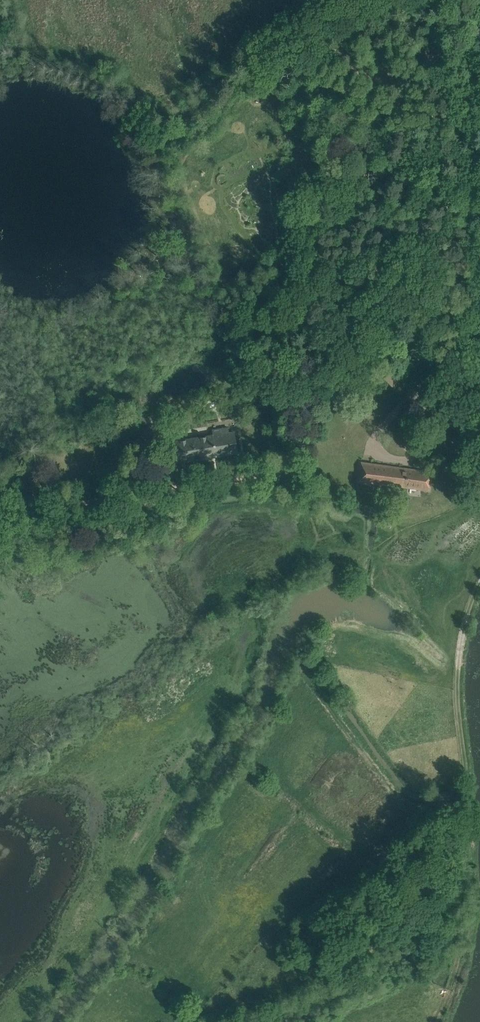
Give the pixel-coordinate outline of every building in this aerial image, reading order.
[(213,429),(213,435),(173,442),(177,462),(237,452),(234,432),(229,433),(228,427),(213,429)] [(358,481),(428,490),(430,473),(360,464),(358,481)]
